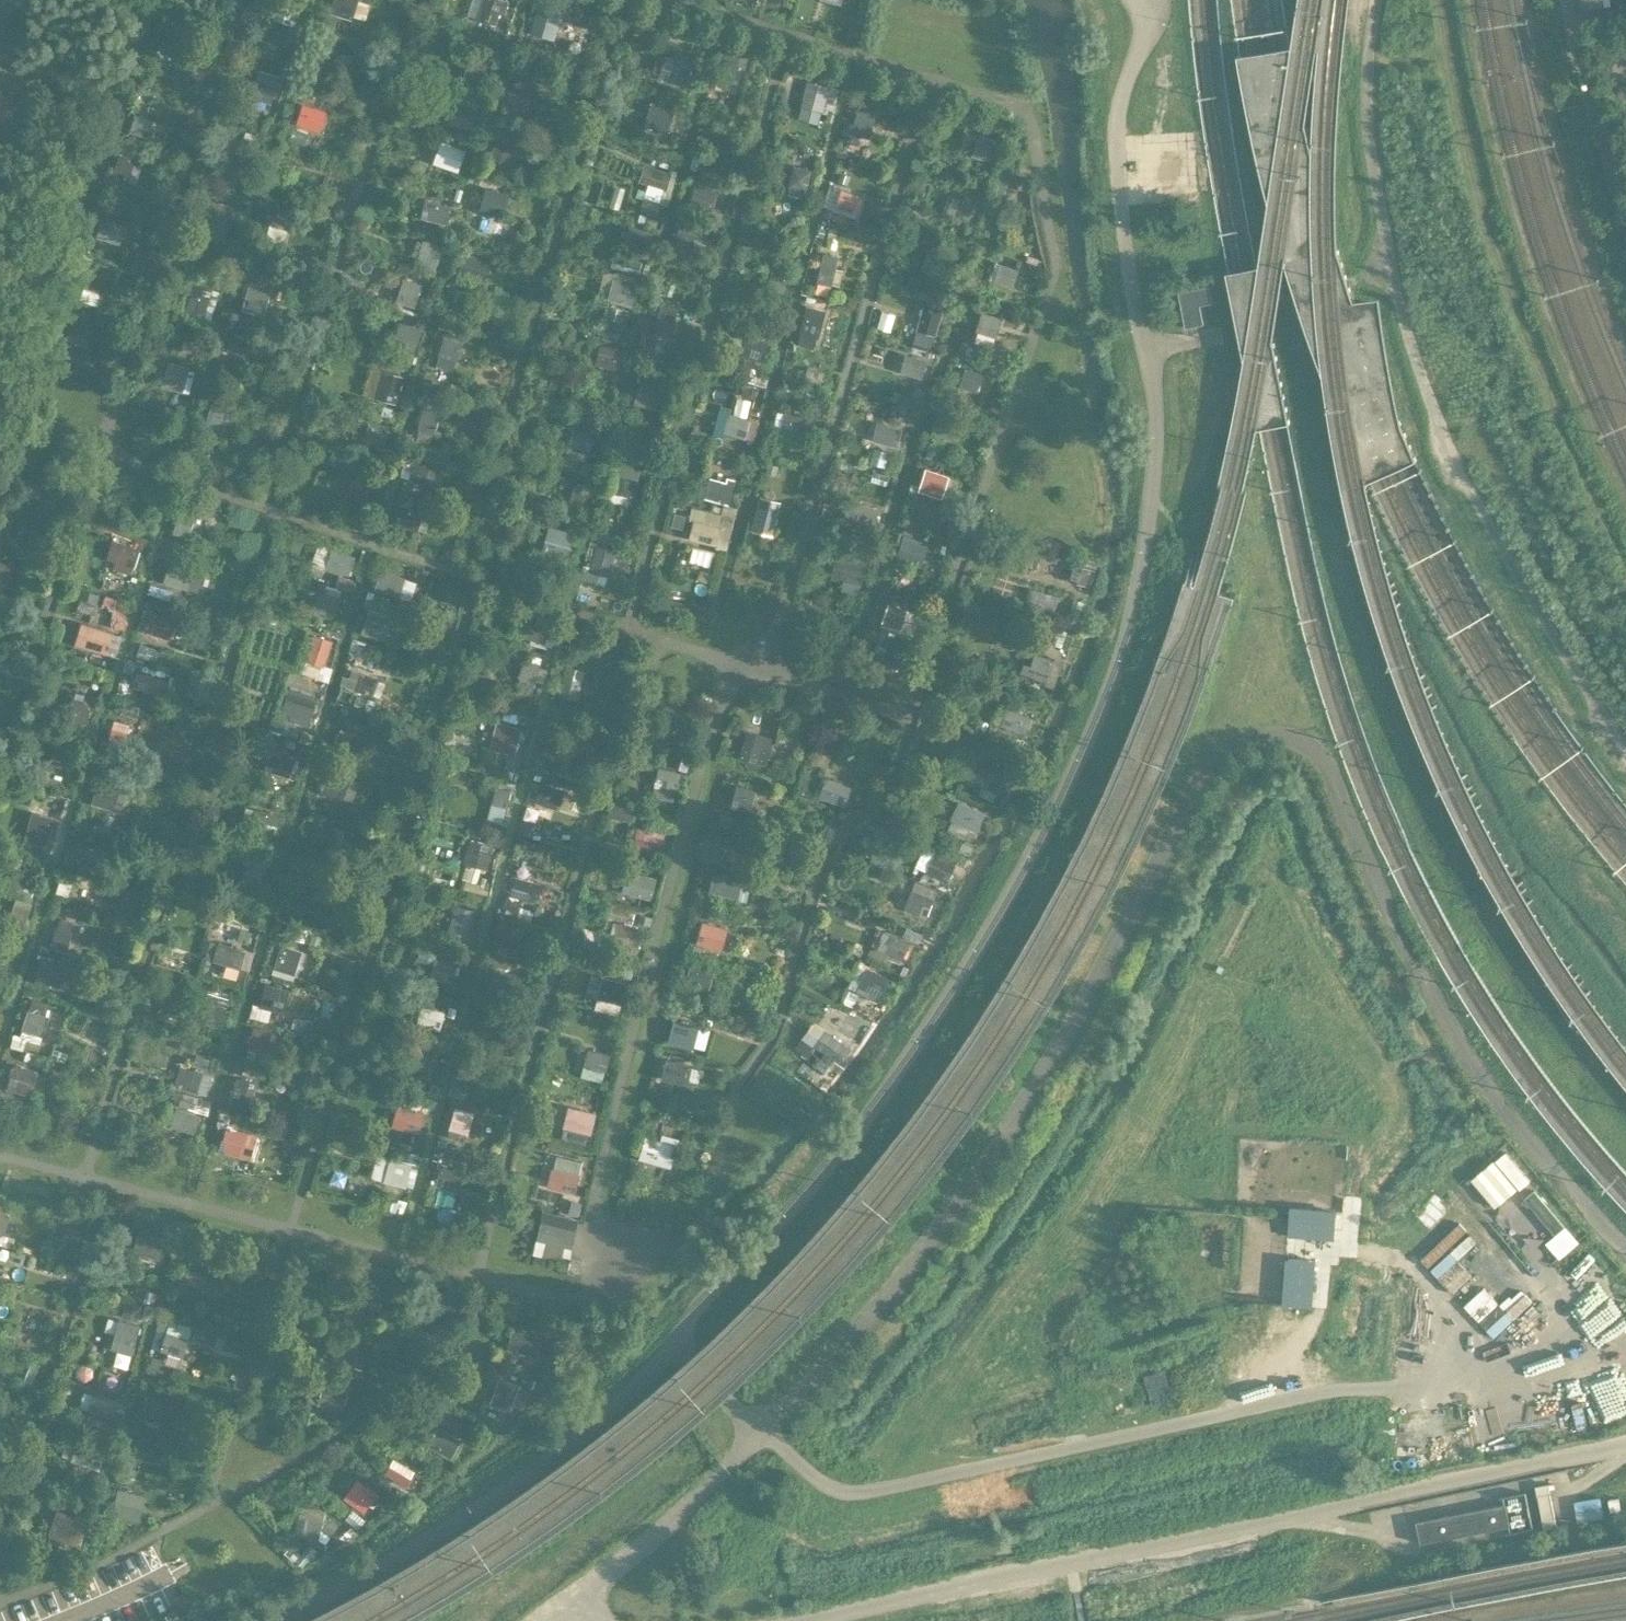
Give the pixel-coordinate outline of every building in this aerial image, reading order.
[(358,0),(332,0),(328,13),(351,20),(358,0)] [(507,1),(505,0),(482,0),(475,20),(495,26),(499,13),(503,14),(507,1)] [(1607,0),(1582,0),(1578,1),(1580,10),(1608,6),(1607,0)] [(295,25),(300,8),(279,2),(274,19),(295,25)] [(549,39),(556,12),(534,6),(526,33),(549,39)] [(744,69),(747,57),(725,51),(718,79),(736,84),(740,68),(744,69)] [(480,86),(487,61),(461,54),(458,65),(466,68),(462,80),(480,86)] [(686,86),(693,64),(665,55),(658,77),(686,86)] [(533,99),(541,76),(519,69),(512,92),(533,99)] [(830,106),(835,85),(815,80),(809,105),(824,109),(825,105),(830,106)] [(471,130),(477,109),(452,103),(447,123),(471,130)] [(668,129),(673,109),(649,103),(644,123),(668,129)] [(317,132),(324,112),(301,104),(294,124),(317,132)] [(154,140),(159,123),(136,115),(130,133),(154,140)] [(869,140),(874,121),(855,116),(850,135),(869,140)] [(990,162),(997,140),(978,134),(971,156),(990,162)] [(507,165),(513,141),(496,136),(489,161),(507,165)] [(252,160),(258,143),(240,137),(234,154),(252,160)] [(457,169),(462,149),(438,143),(433,163),(457,169)] [(128,182),(134,165),(118,160),(112,177),(128,182)] [(665,190),(670,175),(644,166),(639,182),(665,190)] [(806,190),(811,171),(793,166),(788,185),(806,190)] [(712,212),(717,192),(693,185),(688,206),(712,212)] [(484,188),(477,213),(493,217),(496,206),(504,208),(508,195),(484,188)] [(857,215),(863,197),(840,189),(834,207),(857,215)] [(968,222),(974,204),(951,196),(945,214),(968,222)] [(446,225),(452,207),(424,199),(419,217),(446,225)] [(283,243),(290,221),(272,215),(265,238),(283,243)] [(120,245),(126,225),(102,217),(96,236),(120,245)] [(688,256),(695,232),(679,227),(672,252),(688,256)] [(645,259),(650,241),(635,237),(630,255),(645,259)] [(434,271),(442,246),(422,240),(414,266),(434,271)] [(830,286),(838,258),(822,254),(815,282),(830,286)] [(485,279),(490,264),(461,256),(456,270),(485,279)] [(949,279),(954,262),(933,256),(928,273),(949,279)] [(1012,287),(1018,269),(995,261),(989,279),(1012,287)] [(107,296),(113,278),(90,270),(84,288),(107,296)] [(783,293),(787,274),(770,271),(766,289),(783,293)] [(414,307),(420,285),(402,279),(395,301),(414,307)] [(630,306),(635,285),(611,279),(606,300),(630,306)] [(262,311),(269,290),(245,283),(239,304),(262,311)] [(205,316),(213,290),(194,284),(186,310),(205,316)] [(1212,303),(1209,285),(1178,291),(1185,328),(1204,324),(1200,305),(1212,303)] [(683,328),(688,310),(659,303),(655,321),(683,328)] [(935,337),(942,311),(923,305),(916,331),(935,337)] [(814,350),(824,312),(805,307),(798,334),(799,334),(797,345),(814,350)] [(996,338),(1001,320),(982,314),(976,332),(996,338)] [(413,354),(420,326),(398,320),(391,347),(413,354)] [(241,355),(248,333),(233,328),(226,350),(241,355)] [(458,363),(465,336),(443,330),(436,357),(458,363)] [(763,362),(768,342),(734,333),(729,353),(763,362)] [(620,373),(625,352),(601,346),(596,367),(620,373)] [(920,379),(926,361),(907,355),(901,372),(920,379)] [(182,392),(189,367),(168,361),(161,386),(182,392)] [(397,404),(404,377),(369,368),(362,395),(397,404)] [(966,368),(960,385),(977,391),(983,374),(966,368)] [(655,411),(662,384),(640,378),(632,405),(655,411)] [(749,438),(754,420),(745,418),(746,416),(724,410),(726,405),(716,402),(708,431),(718,434),(719,431),(740,437),(741,435),(749,438)] [(223,432),(230,408),(213,403),(206,426),(223,432)] [(432,435),(439,411),(422,406),(415,430),(432,435)] [(803,440),(808,419),(784,413),(779,433),(803,440)] [(939,414),(934,431),(951,437),(957,420),(939,414)] [(589,453),(596,426),(574,420),(566,447),(589,453)] [(382,448),(387,430),(367,424),(362,442),(382,448)] [(897,445),(901,431),(877,424),(873,439),(897,445)] [(430,487),(436,468),(413,461),(408,480),(430,487)] [(768,466),(766,474),(775,477),(777,468),(768,466)] [(366,501),(373,474),(351,468),(344,495),(366,501)] [(874,472),(871,482),(887,486),(889,477),(874,472)] [(944,496),(950,478),(931,472),(925,489),(944,496)] [(628,498),(634,478),(616,473),(610,493),(628,498)] [(727,506),(733,486),(708,480),(703,500),(727,506)] [(173,531),(187,535),(195,507),(182,503),(173,531)] [(416,532),(422,513),(396,506),(390,524),(416,532)] [(775,530),(779,513),(754,507),(748,531),(759,534),(761,526),(775,530)] [(716,547),(720,528),(692,522),(688,541),(716,547)] [(564,560),(572,533),(550,527),(542,554),(564,560)] [(920,565),(926,547),(903,539),(897,558),(920,565)] [(610,578),(617,551),(595,545),(588,572),(610,578)] [(695,545),(691,564),(709,568),(713,549),(695,545)] [(130,576),(136,554),(120,549),(113,571),(130,576)] [(348,576),(354,557),(330,550),(324,569),(348,576)] [(860,584),(865,560),(835,553),(830,577),(860,584)] [(15,566),(0,562),(0,583),(9,586),(15,566)] [(189,589),(195,570),(171,563),(165,582),(189,589)] [(397,598),(403,579),(379,571),(373,590),(397,598)] [(1052,617),(1059,597),(1034,589),(1027,609),(1052,617)] [(333,616),(339,597),(318,590),(312,609),(333,616)] [(908,632),(914,614),(887,605),(881,623),(908,632)] [(171,640),(177,621),(149,613),(144,631),(171,640)] [(383,640),(389,621),(365,613),(359,633),(383,640)] [(107,655),(114,633),(81,623),(74,645),(107,655)] [(544,645),(548,631),(525,624),(521,638),(544,645)] [(322,667),(331,642),(312,635),(304,660),(322,667)] [(1032,650),(1026,671),(1048,676),(1054,655),(1032,650)] [(533,684),(539,665),(523,660),(517,679),(533,684)] [(370,693),(376,676),(359,671),(353,688),(370,693)] [(163,696),(167,681),(136,672),(132,687),(163,696)] [(576,702),(581,684),(563,680),(558,698),(576,702)] [(308,723),(316,698),(298,692),(289,717),(308,723)] [(1024,736),(1031,719),(1007,710),(1000,727),(1024,736)] [(124,743),(129,725),(113,721),(108,738),(124,743)] [(504,726),(497,751),(512,756),(519,730),(504,726)] [(765,767),(775,735),(748,727),(738,758),(765,767)] [(593,754),(598,737),(570,728),(565,745),(593,754)] [(352,756),(359,738),(336,729),(329,748),(352,756)] [(66,773),(73,752),(55,747),(49,768),(66,773)] [(1001,784),(1008,765),(990,758),(992,752),(983,748),(973,773),(1001,784)] [(288,777),(295,757),(270,749),(264,770),(288,777)] [(342,793),(348,776),(325,768),(319,785),(342,793)] [(676,790),(680,774),(657,768),(653,784),(676,790)] [(844,805),(851,786),(823,777),(817,796),(844,805)] [(558,807),(563,789),(537,781),(531,799),(558,807)] [(120,813),(126,794),(97,784),(91,804),(120,813)] [(502,822),(510,789),(494,785),(486,818),(502,822)] [(749,814),(755,792),(736,787),(730,809),(749,814)] [(276,833),(281,816),(255,809),(250,826),(276,833)] [(972,839),(980,820),(955,809),(946,828),(972,839)] [(48,848),(54,819),(32,814),(25,842),(48,848)] [(661,855),(666,836),(646,831),(641,849),(661,855)] [(738,864),(744,841),(726,837),(720,859),(738,864)] [(486,868),(492,845),(468,838),(461,861),(486,868)] [(93,875),(99,856),(78,850),(73,869),(93,875)] [(250,851),(243,873),(261,878),(268,856),(250,851)] [(948,884),(955,868),(932,859),(926,875),(948,884)] [(651,898),(656,878),(627,871),(623,891),(651,898)] [(736,899),(741,880),(713,874),(709,893),(736,899)] [(535,900),(539,882),(513,876),(509,893),(535,900)] [(305,900),(310,882),(295,877),(289,896),(292,896),(289,909),(304,913),(308,900),(305,900)] [(29,905),(35,887),(10,879),(4,898),(29,905)] [(926,915),(931,899),(909,891),(904,908),(926,915)] [(466,936),(473,909),(454,904),(447,930),(466,936)] [(720,949),(726,928),(700,921),(695,942),(720,949)] [(636,951),(642,928),(618,922),(612,944),(636,951)] [(67,951),(73,932),(57,927),(51,946),(67,951)] [(902,958),(909,940),(883,930),(876,947),(902,958)] [(240,968),(246,947),(235,944),(235,946),(218,941),(212,960),(240,968)] [(514,966),(519,949),(493,941),(486,962),(504,967),(505,963),(514,966)] [(294,975),(302,951),(280,944),(272,968),(294,975)] [(13,950),(0,946),(0,966),(7,969),(13,950)] [(450,982),(455,964),(434,958),(429,976),(450,982)] [(40,961),(33,980),(56,988),(63,969),(40,961)] [(708,988),(713,969),(689,962),(684,982),(708,988)] [(877,1000),(889,977),(867,967),(856,990),(877,1000)] [(621,1003),(626,982),(600,976),(595,997),(621,1003)] [(285,1012),(291,988),(267,982),(261,1005),(285,1012)] [(223,1026),(228,1008),(204,1001),(198,1020),(223,1026)] [(438,1028),(443,1010),(421,1004),(416,1022),(438,1028)] [(495,1035),(501,1011),(481,1006),(475,1030),(495,1035)] [(42,1035),(48,1015),(28,1008),(22,1029),(42,1035)] [(674,1016),(668,1038),(692,1044),(697,1023),(674,1016)] [(849,1048),(814,1023),(803,1038),(838,1064),(849,1048)] [(267,1052),(273,1029),(255,1025),(250,1048),(267,1052)] [(429,1072),(434,1054),(411,1047),(405,1065),(429,1072)] [(605,1070),(609,1053),(586,1047),(582,1064),(605,1070)] [(676,1093),(682,1068),(658,1062),(652,1088),(676,1093)] [(207,1094),(213,1071),(182,1063),(175,1085),(207,1094)] [(32,1095),(39,1072),(14,1064),(7,1087),(32,1095)] [(249,1107),(256,1082),(237,1076),(230,1102),(249,1107)] [(418,1132),(423,1112),(396,1104),(390,1125),(418,1132)] [(466,1132),(471,1111),(453,1106),(448,1128),(466,1132)] [(589,1131),(594,1113),(567,1106),(563,1125),(589,1131)] [(195,1133),(201,1115),(177,1107),(171,1126),(195,1133)] [(239,1156),(246,1132),(228,1127),(221,1150),(239,1156)] [(669,1164),(675,1143),(648,1136),(642,1157),(669,1164)] [(403,1186),(409,1163),(388,1157),(382,1181),(403,1186)] [(458,1189),(462,1170),(439,1164),(434,1183),(458,1189)] [(576,1192),(580,1174),(558,1169),(550,1167),(545,1185),(553,1187),(576,1192)] [(1402,1233),(1494,1331),(1536,1292),(1444,1194),(1402,1233)] [(1290,1208),(1288,1235),(1335,1239),(1337,1211),(1290,1208)] [(571,1248),(575,1230),(577,1221),(542,1213),(532,1254),(544,1257),(561,1256),(570,1257),(571,1248)] [(139,1229),(134,1251),(162,1258),(167,1236),(139,1229)] [(1289,1258),(1285,1304),(1313,1307),(1316,1260),(1289,1258)] [(1590,1264),(1565,1289),(1605,1330),(1600,1335),(1625,1361),(1625,1301),(1590,1264)] [(134,1349),(140,1325),(120,1319),(113,1343),(134,1349)] [(1450,1351),(1466,1368),(1497,1339),(1481,1321),(1470,1331),(1470,1332),(1450,1351)] [(512,1329),(507,1348),(532,1354),(536,1335),(512,1329)] [(184,1357),(189,1338),(167,1331),(161,1350),(184,1357)] [(499,1377),(489,1404),(508,1411),(517,1384),(499,1377)] [(343,1412),(349,1392),(323,1385),(317,1404),(343,1412)] [(113,1420),(119,1399),(95,1392),(89,1413),(113,1420)] [(166,1419),(172,1403),(149,1396),(143,1412),(166,1419)] [(437,1428),(429,1443),(451,1455),(459,1441),(437,1428)] [(100,1469),(106,1449),(78,1440),(72,1460),(100,1469)] [(384,1472),(406,1485),(414,1470),(393,1458),(384,1472)] [(354,1481),(343,1496),(361,1508),(371,1493),(354,1481)] [(140,1521),(147,1497),(121,1490),(114,1514),(140,1521)] [(1577,1500),(1581,1519),(1605,1514),(1601,1495),(1577,1500)] [(1506,1521),(1502,1500),(1413,1517),(1417,1539),(1506,1521)] [(73,1541),(80,1518),(58,1510),(50,1533),(73,1541)] [(317,1540),(322,1520),(298,1514),(293,1534),(317,1540)]
